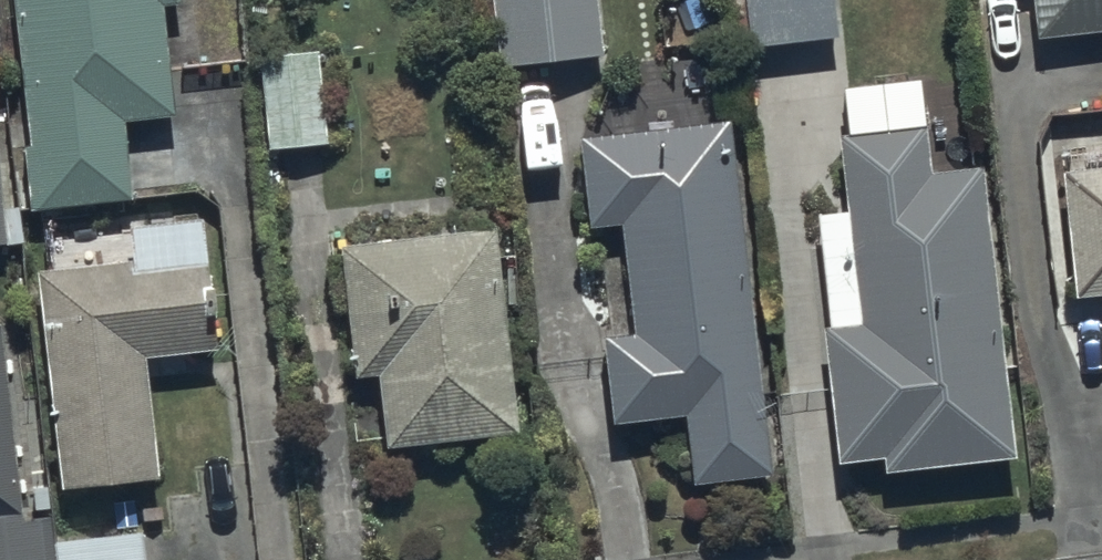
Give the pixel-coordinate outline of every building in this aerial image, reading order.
[(34,223),(133,215),(127,136),(176,132),(167,20),(180,19),(179,0),(16,0),(34,223)] [(501,77),(607,70),(602,0),(496,0),(501,77)] [(754,58),(838,49),(833,0),(749,0),(754,58)] [(1037,50),(1101,48),(1101,0),(1035,0),(1037,50)] [(319,64),(261,69),(269,162),(327,157),(319,64)] [(735,138),(583,151),(591,247),(629,244),(638,349),(611,351),(618,435),(689,428),(695,499),(775,492),(735,138)] [(924,142),(842,150),(850,226),(820,229),(832,344),(828,344),(842,481),(888,476),(889,486),(1015,472),(985,183),(929,189),(924,142)] [(26,255),(24,217),(5,219),(1,162),(0,163),(0,257),(26,255)] [(1065,168),(1076,312),(1101,310),(1101,164),(1065,168)] [(61,284),(42,286),(66,508),(163,497),(150,378),(217,370),(202,237),(58,253),(61,284)] [(497,245),(345,258),(354,395),(382,392),(388,464),(520,452),(497,245)] [(51,555),(49,535),(25,537),(4,339),(0,339),(0,559),(52,559),(51,555)] [(52,559),(144,559),(143,546),(51,555),(52,559)]
